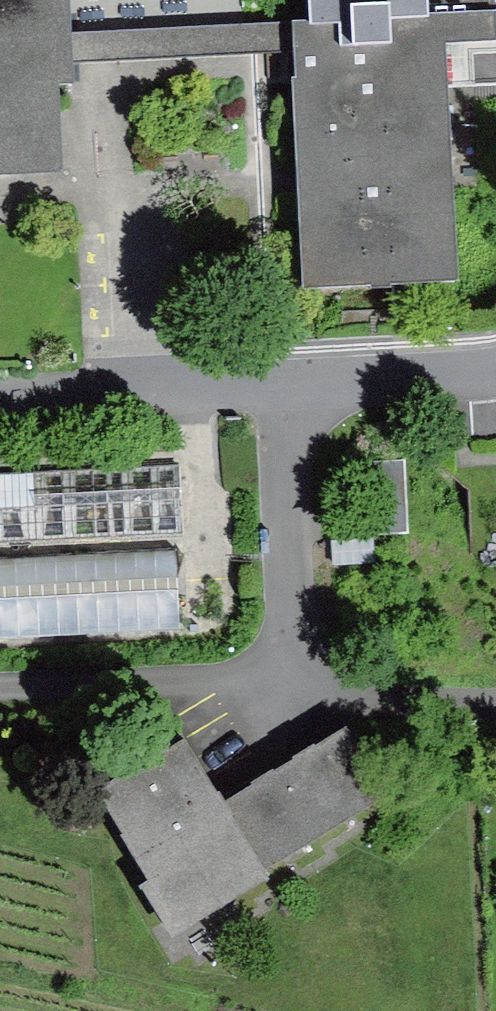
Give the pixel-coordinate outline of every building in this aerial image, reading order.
[(63,156),(58,71),(74,70),(73,58),(72,29),(70,0),(0,0),(0,160),(63,156)] [(310,12),(294,12),(294,17),(295,45),(307,273),(457,266),(445,34),(495,32),(495,0),(309,0),(310,12)] [(294,17),(72,29),(73,58),(295,45),(294,17)] [(405,457),(367,458),(369,531),(406,530),(405,457)] [(179,534),(176,466),(0,474),(0,542),(179,534)] [(0,557),(0,633),(175,627),(172,550),(0,557)] [(183,729),(92,785),(147,874),(139,878),(172,932),(271,870),(268,865),(392,789),(350,720),(225,797),(183,729)]
